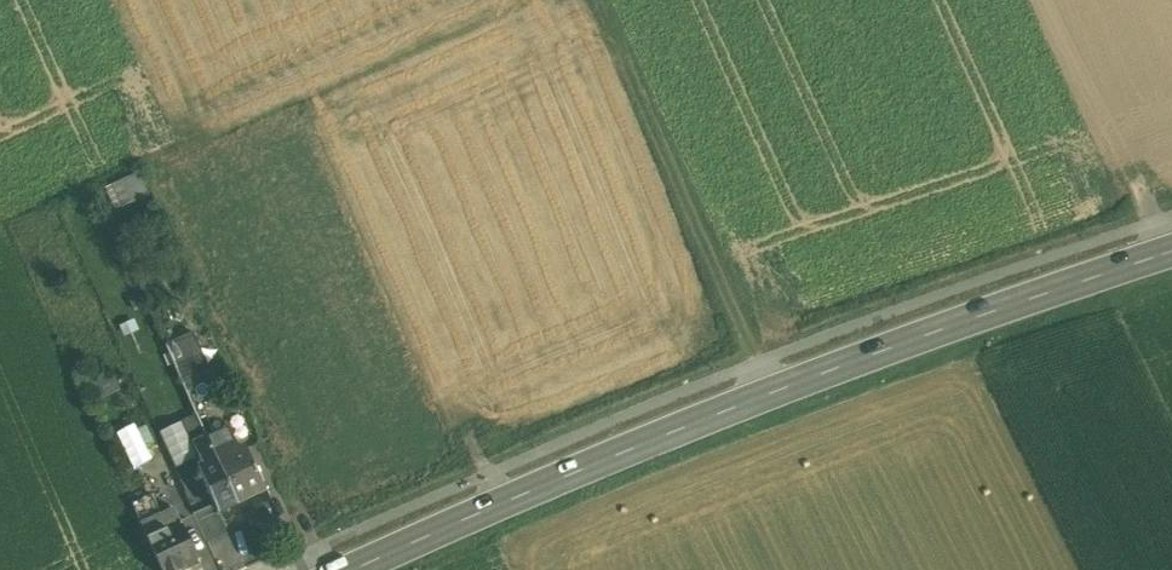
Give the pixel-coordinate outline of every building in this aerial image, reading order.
[(199,331),(172,338),(182,376),(209,369),(199,331)] [(118,431),(135,467),(155,458),(138,422),(118,431)] [(245,447),(238,450),(227,426),(206,436),(211,446),(236,502),(264,490),(245,447)] [(206,436),(191,442),(196,453),(211,446),(206,436)] [(236,502),(211,446),(196,453),(201,466),(198,467),(218,511),(236,502)] [(140,489),(128,494),(132,503),(144,498),(140,489)] [(161,514),(152,495),(144,498),(132,503),(141,523),(161,514)] [(180,522),(147,537),(162,569),(182,569),(198,563),(180,522)]
